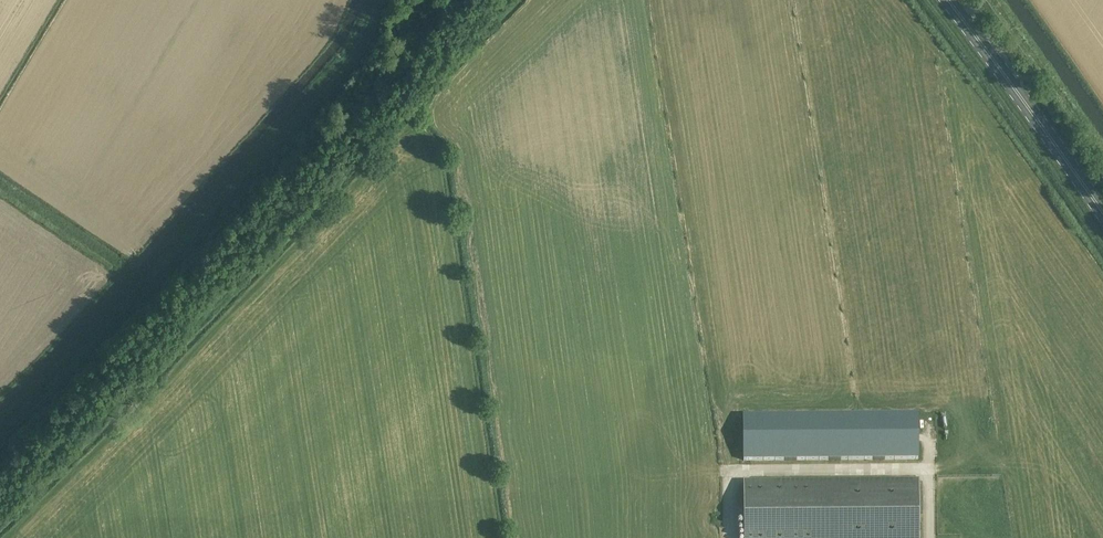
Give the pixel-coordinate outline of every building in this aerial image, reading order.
[(918,414),(743,415),(744,460),(919,459),(918,414)] [(918,481),(745,482),(745,537),(919,537),(918,481)]
